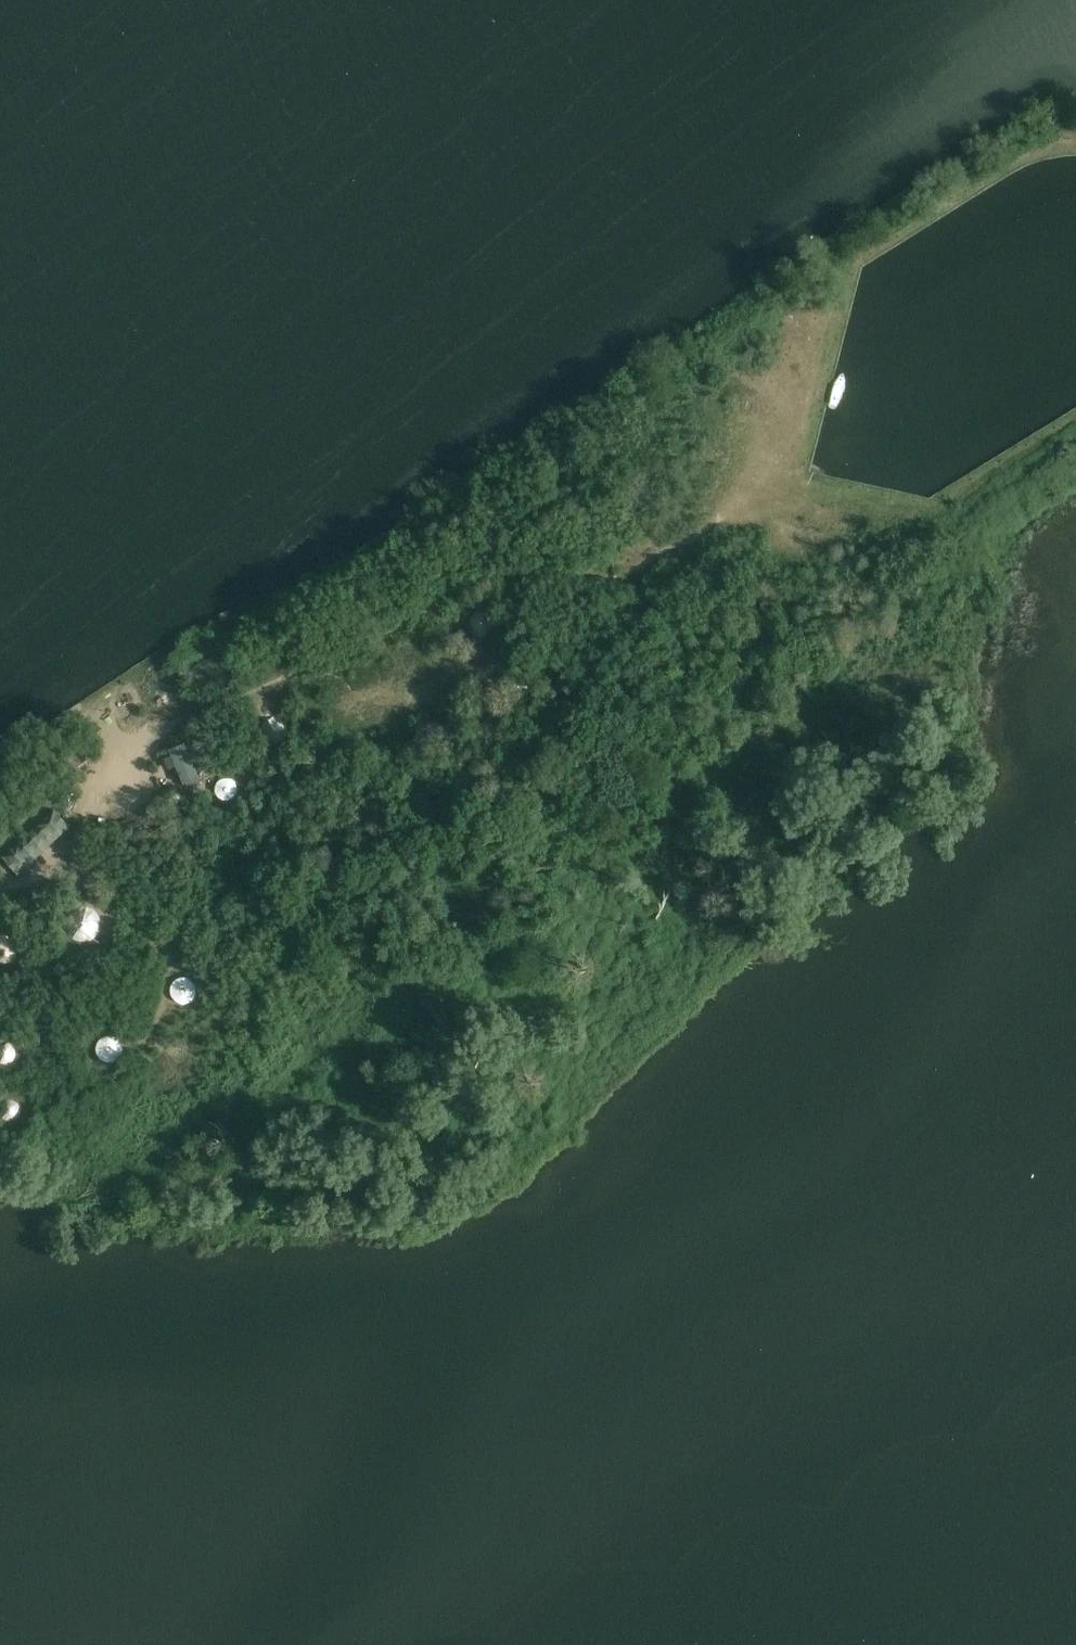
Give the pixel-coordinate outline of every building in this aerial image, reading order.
[(85,754),(75,742),(63,751),(76,768),(88,759),(85,754)] [(195,755),(182,762),(208,806),(221,798),(195,755)]
